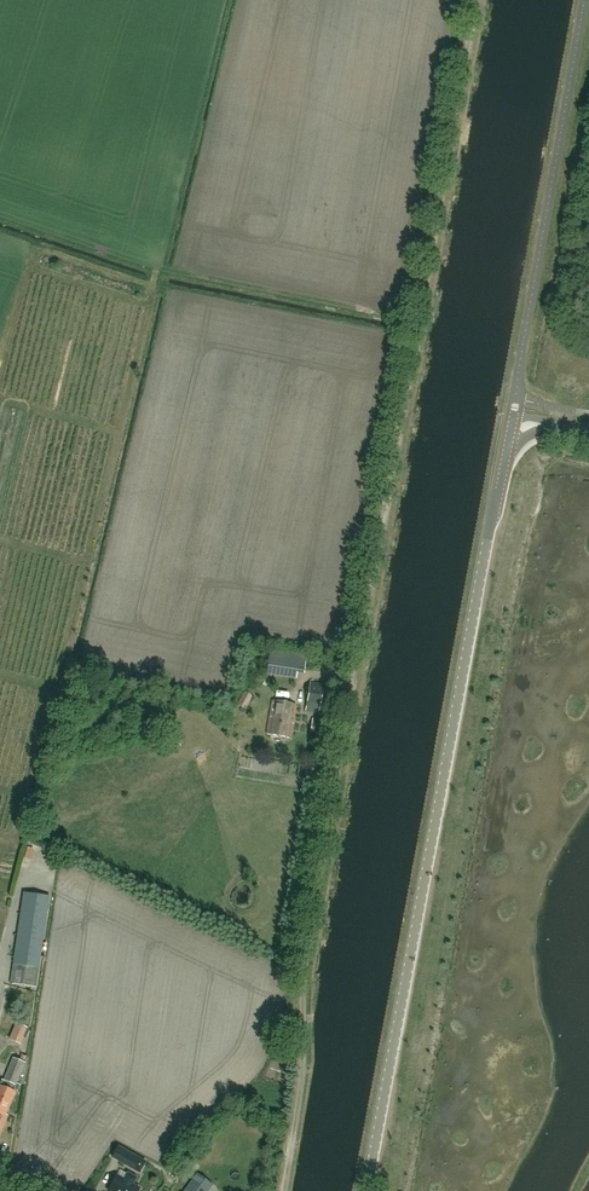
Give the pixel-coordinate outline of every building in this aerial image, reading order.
[(305,669),(307,655),(271,650),(267,672),(297,677),(298,668),(305,669)] [(328,705),(331,685),(310,682),(305,711),(319,713),(321,704),(328,705)] [(244,692),(238,704),(245,708),(252,696),(244,692)] [(290,738),(296,704),(273,700),(267,734),(290,738)] [(321,733),(323,720),(313,718),(310,731),(321,733)] [(49,897),(25,893),(13,969),(23,971),(21,986),(35,988),(49,897)] [(25,1038),(29,1030),(16,1024),(11,1038),(21,1042),(23,1037),(25,1038)] [(13,1057),(4,1080),(2,1079),(0,1084),(0,1133),(7,1114),(5,1113),(15,1091),(13,1090),(25,1062),(13,1057)] [(131,1167),(137,1157),(118,1146),(112,1157),(131,1167)] [(140,1188),(133,1184),(136,1178),(128,1173),(124,1179),(117,1175),(108,1190),(109,1190),(138,1190),(140,1188)] [(191,1181),(184,1190),(208,1190),(212,1185),(197,1174),(191,1181)]
